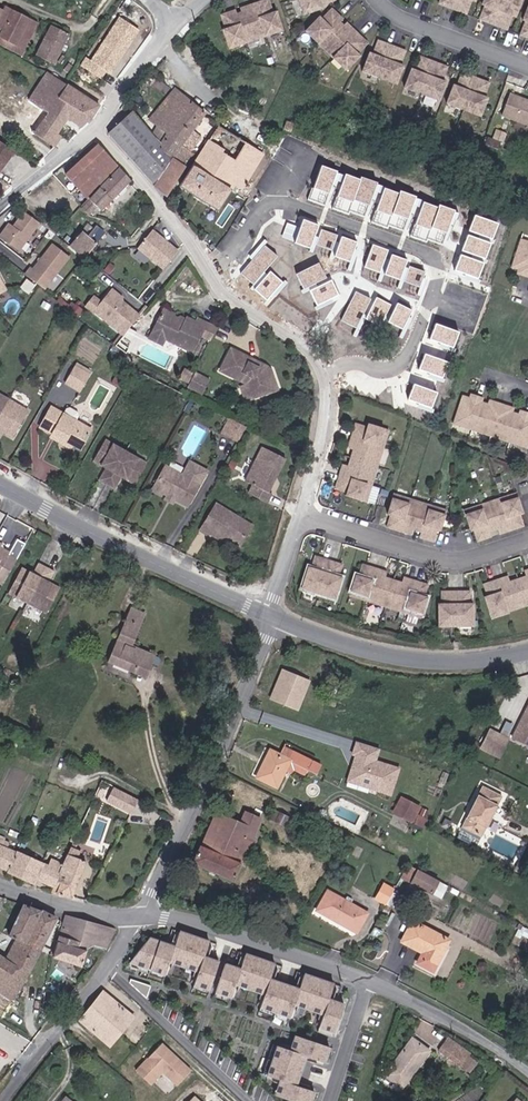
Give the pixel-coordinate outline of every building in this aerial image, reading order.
[(272,14),(267,0),(262,2),(267,16),(272,14)] [(321,0),(297,0),(303,15),(322,9),(321,6),(319,1),(321,0)] [(428,15),(434,0),(433,0),(428,0),(423,13),(428,15)] [(460,11),(464,0),(433,0),(434,0),(428,15),(446,22),(452,8),(457,9),(460,11)] [(502,27),(511,3),(503,0),(473,0),(468,14),(470,15),(475,17),(469,31),(488,38),(494,24),(499,25),(502,27)] [(227,55),(282,38),(274,13),(272,14),(267,16),(262,2),(243,7),(244,12),(234,15),(233,11),(223,14),(227,28),(222,30),(219,30),(227,55)] [(518,5),(509,29),(512,30),(517,32),(511,46),(527,52),(527,9),(518,5)] [(319,18),(323,21),(333,10),(329,7),(319,18)] [(16,50),(32,19),(11,8),(0,28),(0,41),(16,50)] [(446,22),(451,24),(457,9),(452,8),(446,22)] [(353,49),(363,39),(348,24),(345,28),(341,24),(338,21),(340,18),(333,10),(323,21),(319,18),(316,15),(299,34),(341,74),(359,55),(357,53),(353,49)] [(222,30),(227,28),(223,14),(218,15),(222,30)] [(464,29),(469,31),(475,17),(470,15),(464,29)] [(119,17),(91,60),(111,74),(140,30),(119,17)] [(488,38),(493,40),(499,25),(494,24),(488,38)] [(38,55),(54,63),(69,35),(53,26),(38,55)] [(506,44),(511,46),(517,32),(512,30),(506,44)] [(353,49),(357,53),(367,42),(363,39),(353,49)] [(373,55),(377,57),(383,44),(379,42),(373,55)] [(401,66),(396,64),(401,50),(383,44),(377,57),(373,55),(370,54),(363,73),(396,86),(404,67),(401,66)] [(396,64),(401,66),(406,52),(401,50),(396,64)] [(415,71),(420,73),(426,60),(421,58),(415,71)] [(439,102),(446,84),(443,83),(439,81),(444,67),(426,60),(420,73),(415,71),(413,70),(405,89),(439,102)] [(439,81),(443,83),(448,69),(444,67),(439,81)] [(26,101),(47,114),(64,86),(44,73),(26,101)] [(458,88),(463,90),(469,76),(464,74),(458,88)] [(487,99),(482,97),(487,83),(469,76),(463,90),(458,88),(455,87),(448,105),(482,118),(489,99),(487,99)] [(482,97),(487,99),(492,84),(487,83),(482,97)] [(268,101),(276,105),(285,87),(276,84),(268,101)] [(79,131),(90,119),(99,108),(64,86),(47,114),(34,136),(53,148),(60,137),(56,135),(64,123),(79,131)] [(198,154),(188,145),(211,111),(181,89),(152,120),(156,124),(159,121),(175,135),(168,144),(164,148),(177,158),(190,166),(198,154)] [(510,95),(502,116),(527,126),(527,101),(510,95)] [(146,170),(164,148),(168,144),(137,111),(114,131),(146,170)] [(235,184),(242,188),(264,152),(222,124),(186,187),(220,208),(235,184)] [(16,153),(0,144),(0,173),(16,153)] [(88,197),(122,167),(117,161),(114,164),(110,160),(113,158),(102,146),(100,144),(69,174),(88,197)] [(146,170),(158,183),(177,158),(164,148),(146,170)] [(158,183),(171,194),(190,166),(177,158),(158,183)] [(409,235),(448,245),(459,206),(319,167),(310,200),(332,206),(331,207),(371,218),(370,221),(410,232),(409,235)] [(115,199),(134,181),(123,169),(84,207),(91,214),(100,205),(103,208),(114,198),(115,199)] [(143,200),(147,195),(143,190),(138,195),(143,200)] [(27,209),(13,227),(10,226),(7,226),(0,232),(23,251),(45,223),(43,221),(27,209)] [(62,226),(48,216),(43,221),(45,223),(57,232),(62,226)] [(303,218),(295,241),(312,247),(320,224),(303,218)] [(87,255),(107,231),(99,224),(90,235),(85,230),(73,244),(87,255)] [(79,225),(67,240),(73,244),(85,230),(79,225)] [(156,226),(141,245),(168,265),(182,246),(168,236),(167,237),(165,236),(164,232),(156,226)] [(51,280),(72,255),(56,241),(36,266),(34,265),(28,272),(40,281),(45,274),(51,280)] [(383,270),(389,248),(371,243),(365,266),(383,270)] [(506,247),(497,274),(504,276),(508,278),(507,281),(524,287),(525,284),(527,285),(527,254),(506,247)] [(114,271),(119,264),(113,259),(108,266),(114,271)] [(320,262),(296,272),(303,288),(327,278),(320,262)] [(10,289),(0,270),(0,294),(10,289)] [(270,272),(256,288),(265,296),(279,281),(270,272)] [(51,280),(45,274),(40,281),(46,286),(51,280)] [(316,304),(339,294),(333,279),(310,288),(316,304)] [(27,286),(35,293),(39,286),(32,280),(27,286)] [(141,311),(139,310),(122,297),(121,292),(112,284),(102,297),(94,290),(85,300),(94,307),(95,305),(123,328),(125,330),(141,311)] [(368,317),(383,322),(389,301),(375,297),(368,317)] [(276,298),(270,315),(304,327),(310,310),(276,298)] [(141,311),(149,302),(147,300),(139,310),(141,311)] [(218,319),(208,314),(199,310),(197,314),(189,310),(188,312),(186,316),(182,314),(181,311),(177,309),(165,304),(155,323),(166,328),(167,331),(194,344),(202,327),(213,332),(218,319)] [(166,328),(155,323),(152,332),(164,338),(167,331),(166,328)] [(117,340),(125,330),(123,328),(115,339),(117,340)] [(255,357),(234,347),(231,345),(221,367),(245,378),(252,396),(274,388),(268,370),(272,369),(271,368),(266,362),(255,357)] [(192,371),(196,364),(189,360),(185,368),(192,371)] [(69,380),(84,389),(94,371),(79,362),(69,380)] [(201,396),(214,369),(198,362),(185,389),(201,396)] [(274,388),(279,387),(272,369),(268,370),(274,388)] [(246,398),(252,396),(245,378),(239,380),(246,398)] [(409,398),(432,405),(437,390),(413,383),(409,398)] [(27,409),(0,393),(0,429),(1,430),(3,426),(14,432),(27,409)] [(519,449),(527,422),(523,420),(519,419),(520,414),(511,411),(510,416),(504,414),(500,413),(502,408),(485,403),(484,407),(481,406),(475,404),(476,400),(468,397),(467,401),(463,400),(457,398),(447,425),(519,449)] [(73,444),(87,421),(56,403),(45,421),(56,428),(68,435),(65,439),(73,444)] [(224,431),(229,433),(237,419),(232,416),(224,431)] [(240,439),(248,424),(237,419),(229,433),(240,439)] [(65,439),(68,435),(56,428),(53,432),(65,439)] [(339,441),(372,451),(377,435),(356,428),(355,431),(354,435),(341,431),(339,441)] [(133,480),(145,459),(106,437),(95,458),(105,464),(99,476),(114,485),(121,473),(133,480)] [(341,462),(366,470),(372,451),(339,441),(335,451),(344,454),(341,462)] [(275,473),(277,473),(286,454),(263,443),(247,476),(254,480),(251,485),(271,495),(273,490),(271,488),(275,478),(273,477),(275,473)] [(170,468),(158,488),(166,493),(171,496),(178,499),(191,506),(210,472),(194,464),(187,477),(170,468)] [(327,479),(360,490),(365,472),(341,465),(339,469),(330,467),(327,479)] [(354,506),(360,490),(327,479),(324,488),(336,492),(335,496),(334,499),(354,506)] [(515,517),(518,516),(512,495),(495,500),(505,533),(516,530),(512,518),(515,517)] [(178,499),(171,496),(169,500),(176,504),(178,499)] [(380,526),(392,530),(400,502),(382,496),(375,518),(378,519),(382,520),(380,526)] [(230,535),(241,541),(254,518),(218,497),(201,528),(209,532),(211,530),(219,535),(223,527),(229,531),(230,535)] [(495,536),(505,533),(495,500),(475,507),(483,531),(492,528),(495,536)] [(402,532),(412,535),(420,508),(400,502),(392,530),(402,534),(402,532)] [(486,539),(483,531),(475,507),(467,509),(463,534),(466,533),(470,532),(474,543),(486,539)] [(428,534),(432,535),(438,514),(420,508),(412,535),(411,537),(422,541),(424,533),(428,534)] [(462,534),(463,534),(467,509),(456,512),(462,534)] [(379,533),(390,536),(392,530),(380,526),(379,533)] [(390,536),(400,539),(402,534),(392,530),(390,536)] [(410,542),(421,546),(422,541),(411,537),(410,542)] [(0,550),(0,585),(1,586),(21,549),(13,544),(7,554),(0,550)] [(42,611),(57,587),(45,580),(51,569),(37,562),(31,572),(21,566),(7,591),(42,611)] [(292,595),(311,600),(321,566),(309,563),(305,574),(301,573),(299,572),(292,595)] [(311,600),(329,606),(335,583),(332,583),(329,582),(333,570),(321,566),(311,600)] [(342,603),(360,608),(370,575),(360,571),(356,584),(352,583),(348,582),(342,603)] [(527,610),(527,572),(520,574),(523,583),(515,586),(523,612),(527,610)] [(360,608),(379,614),(386,589),(379,587),(381,578),(370,575),(360,608)] [(505,618),(523,612),(515,586),(506,588),(504,580),(494,583),(505,618)] [(379,614),(396,619),(406,585),(397,582),(394,591),(386,589),(379,614)] [(488,623),(505,618),(494,583),(484,586),(488,598),(484,599),(481,600),(488,623)] [(418,603),(414,602),(418,588),(406,585),(396,619),(414,624),(420,604),(418,603)] [(431,632),(450,632),(450,595),(438,595),(438,608),(435,608),(432,608),(431,632)] [(450,632),(469,633),(469,609),(466,608),(463,608),(463,595),(450,595),(450,632)] [(108,658),(135,670),(140,657),(151,661),(155,653),(131,642),(145,610),(131,604),(108,658)] [(135,670),(145,674),(151,661),(140,657),(135,670)] [(309,679),(284,669),(272,700),(298,709),(309,679)] [(527,746),(527,708),(512,737),(527,746)] [(498,754),(508,738),(489,727),(479,744),(498,754)] [(423,750),(435,755),(442,740),(430,735),(423,750)] [(353,754),(356,755),(350,777),(371,783),(370,787),(392,793),(400,766),(376,760),(379,747),(356,741),(353,754)] [(316,770),(320,761),(288,746),(284,754),(268,746),(255,775),(275,784),(283,767),(291,770),(293,765),(305,771),(307,766),(316,770)] [(371,783),(350,777),(349,781),(370,787),(371,783)] [(480,835),(501,797),(483,786),(466,817),(475,822),(470,830),(480,835)] [(84,864),(91,866),(105,835),(98,831),(110,804),(95,797),(65,864),(56,884),(52,892),(70,897),(84,864)] [(394,813),(411,821),(418,806),(402,797),(394,813)] [(290,828),(293,821),(269,810),(266,816),(290,828)] [(195,865),(234,881),(258,820),(242,813),(237,825),(216,816),(204,848),(202,847),(195,865)] [(416,823),(423,826),(427,818),(420,814),(416,823)] [(448,827),(451,820),(445,817),(442,823),(448,827)] [(461,825),(470,830),(475,822),(466,817),(461,825)] [(6,870),(15,851),(0,845),(0,867),(6,870)] [(38,876),(56,884),(65,864),(51,858),(48,866),(15,851),(6,870),(35,882),(38,876)] [(524,862),(517,859),(514,866),(521,869),(524,862)] [(408,863),(401,878),(412,883),(419,868),(408,863)] [(413,883),(432,894),(439,881),(419,870),(413,883)] [(376,897),(386,903),(394,888),(383,883),(376,897)] [(317,910),(355,931),(366,912),(327,891),(317,910)] [(13,1000),(57,921),(38,910),(19,902),(6,934),(9,936),(5,943),(0,940),(0,992),(13,1000)] [(99,949),(103,949),(107,926),(65,914),(53,956),(90,967),(98,970),(99,949)] [(433,970),(449,940),(411,919),(400,940),(425,953),(420,963),(433,970)] [(211,940),(181,929),(178,939),(176,944),(172,943),(151,936),(131,960),(144,965),(166,973),(170,961),(174,962),(176,958),(197,965),(196,970),(199,971),(195,983),(210,988),(220,960),(209,956),(206,955),(208,949),(211,940)] [(335,983),(306,973),(302,982),(300,988),(297,987),(275,979),(271,978),(273,972),(276,963),(247,952),(244,962),(242,967),(238,966),(227,962),(217,990),(232,996),(237,984),(240,986),(242,981),(264,988),(262,993),(266,994),(262,1006),(291,1016),(295,1005),(299,1006),(301,1001),(323,1009),(321,1014),(325,1015),(320,1027),(336,1032),(346,1004),(334,1000),(330,998),(332,993),(335,983)] [(197,965),(176,958),(174,962),(196,970),(197,965)] [(166,973),(144,965),(143,970),(165,977),(166,973)] [(93,978),(98,970),(90,967),(86,975),(93,978)] [(264,988),(242,981),(240,986),(262,993),(264,988)] [(210,988),(195,983),(194,988),(209,993),(210,988)] [(232,996),(217,990),(215,995),(231,1001),(232,996)] [(70,1029),(98,1054),(122,1025),(93,1000),(70,1029)] [(323,1009),(301,1001),(299,1006),(321,1014),(323,1009)] [(291,1016),(262,1006),(260,1011),(290,1021),(291,1016)] [(334,1037),(336,1032),(320,1027),(319,1031),(334,1037)] [(296,1047),(300,1036),(295,1034),(291,1045),(296,1047)] [(384,1074),(402,1086),(429,1048),(411,1035),(384,1074)] [(278,1045),(268,1074),(280,1078),(278,1082),(283,1084),(279,1095),(295,1100),(311,1100),(315,1091),(304,1087),(296,1084),(297,1080),(305,1059),(306,1055),(314,1058),(325,1061),(330,1046),(300,1036),(296,1047),(291,1045),(290,1049),(278,1045)] [(445,1058),(458,1066),(467,1052),(460,1047),(445,1038),(436,1052),(445,1058)] [(268,1074),(278,1045),(273,1043),(263,1073),(268,1074)] [(189,1073),(174,1058),(171,1059),(167,1055),(168,1053),(160,1046),(135,1073),(149,1087),(161,1074),(176,1088),(189,1073)] [(67,1079),(71,1075),(68,1073),(72,1068),(69,1066),(58,1080),(60,1082),(64,1078),(67,1079)] [(279,1095),(283,1084),(278,1082),(274,1094),(279,1095)]
